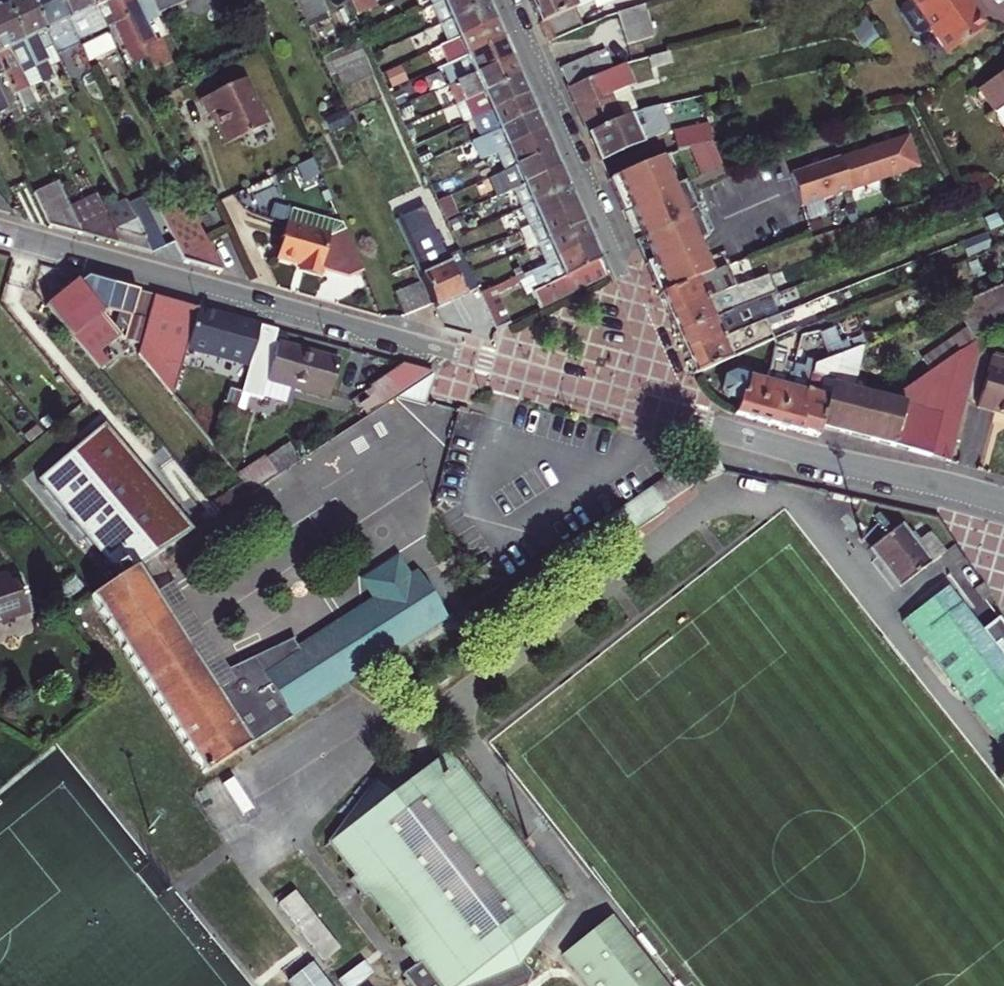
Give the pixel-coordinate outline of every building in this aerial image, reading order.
[(41,84),(53,78),(47,67),(40,51),(52,46),(30,0),(14,0),(4,5),(34,68),(41,84)] [(52,46),(56,56),(79,44),(57,0),(30,0),(52,46)] [(87,62),(114,49),(104,28),(91,0),(57,0),(79,44),(87,62)] [(114,23),(126,48),(138,42),(118,0),(91,0),(104,28),(114,23)] [(147,22),(160,16),(159,14),(153,0),(118,0),(138,42),(146,58),(153,72),(170,64),(159,39),(156,40),(147,22)] [(159,14),(186,1),(185,0),(186,0),(153,0),(159,14)] [(306,23),(326,13),(319,0),(295,0),(306,23)] [(355,17),(373,10),(369,0),(348,0),(355,17)] [(439,24),(486,3),(485,0),(444,0),(431,6),(439,24)] [(531,4),(548,43),(583,28),(575,9),(576,8),(573,0),(539,0),(531,4)] [(576,8),(595,0),(573,0),(576,8)] [(949,53),(987,26),(969,0),(912,0),(949,53)] [(864,5),(868,19),(881,15),(878,2),(864,5)] [(431,28),(440,46),(495,21),(486,3),(439,24),(431,28)] [(29,87),(23,74),(34,68),(4,5),(0,7),(0,65),(2,70),(14,95),(26,89),(29,87)] [(616,14),(626,45),(653,36),(643,5),(616,14)] [(431,28),(439,24),(431,6),(423,10),(431,28)] [(853,29),(865,47),(878,37),(866,20),(853,29)] [(436,70),(442,67),(503,39),(495,21),(440,46),(429,52),(436,70)] [(385,50),(377,32),(365,38),(371,50),(372,49),(375,55),(385,50)] [(511,58),(503,39),(442,67),(450,86),(511,58)] [(323,59),(330,73),(335,70),(365,59),(358,40),(323,59)] [(126,48),(134,64),(146,58),(138,42),(126,48)] [(40,51),(47,67),(59,61),(56,56),(52,46),(40,51)] [(391,69),(388,61),(390,60),(385,50),(374,56),(382,73),(391,69)] [(598,75),(613,69),(605,51),(590,56),(598,75)] [(649,58),(652,69),(672,64),(669,53),(649,58)] [(569,89),(598,75),(590,56),(561,69),(569,89)] [(457,105),(519,76),(511,58),(450,86),(448,86),(457,105)] [(335,70),(342,86),(371,75),(365,59),(335,70)] [(569,89),(568,89),(589,135),(622,120),(611,95),(627,88),(633,85),(624,65),(613,69),(598,75),(569,89)] [(387,73),(392,84),(402,80),(397,68),(387,73)] [(979,89),(994,111),(1003,105),(1003,72),(979,89)] [(457,105),(465,123),(466,122),(527,95),(519,76),(457,105)] [(212,113),(226,144),(267,124),(245,78),(200,100),(207,116),(212,113)] [(627,88),(611,95),(622,120),(629,117),(638,113),(627,88)] [(14,95),(21,109),(33,103),(26,89),(14,95)] [(396,108),(405,104),(399,91),(390,95),(396,108)] [(466,122),(474,141),(535,112),(527,95),(466,122)] [(346,111),(347,110),(342,99),(331,104),(336,115),(346,111)] [(601,162),(667,132),(660,105),(653,107),(638,113),(629,117),(622,120),(589,135),(601,162)] [(411,113),(408,106),(400,110),(403,117),(411,113)] [(324,121),(329,133),(351,123),(346,111),(336,115),(324,121)] [(481,160),(496,153),(543,131),(535,112),(474,141),(472,142),(481,160)] [(673,132),(677,151),(689,149),(713,144),(709,124),(673,132)] [(496,153),(504,171),(551,149),(543,131),(496,153)] [(921,169),(911,136),(792,174),(802,208),(921,169)] [(723,166),(713,144),(689,149),(701,176),(723,166)] [(505,193),(512,189),(559,167),(551,149),(504,171),(490,178),(497,191),(499,196),(505,193)] [(674,188),(661,158),(615,178),(630,210),(653,262),(691,245),(698,242),(677,195),(659,203),(656,197),(674,188)] [(516,197),(521,208),(567,186),(559,167),(512,189),(516,197)] [(630,210),(615,178),(609,181),(623,213),(630,210)] [(33,193),(49,225),(81,234),(68,208),(56,182),(33,193)] [(521,208),(528,226),(576,204),(567,186),(521,208)] [(677,195),(674,188),(656,197),(659,203),(677,195)] [(505,193),(509,200),(516,197),(512,189),(505,193)] [(487,195),(489,200),(499,196),(497,191),(487,195)] [(68,208),(81,234),(118,244),(102,211),(95,195),(68,208)] [(10,214),(12,212),(0,196),(0,212),(10,214)] [(438,202),(445,219),(457,214),(449,197),(438,202)] [(150,253),(132,213),(125,200),(102,211),(118,244),(150,253)] [(482,208),(487,217),(498,212),(494,202),(482,208)] [(162,217),(170,213),(166,204),(157,208),(162,217)] [(528,226),(536,244),(584,223),(576,204),(528,226)] [(162,217),(183,262),(221,272),(189,205),(170,213),(162,217)] [(132,213),(150,253),(164,247),(145,206),(132,213)] [(511,212),(519,230),(528,226),(521,208),(511,212)] [(287,225),(326,235),(330,221),(291,210),(287,225)] [(206,225),(213,231),(222,222),(215,216),(206,225)] [(450,221),(457,236),(466,232),(459,217),(450,221)] [(536,244),(544,263),(592,241),(584,223),(536,244)] [(344,230),(330,236),(326,235),(287,225),(286,224),(276,258),(301,265),(300,268),(319,273),(320,269),(347,276),(361,270),(344,230)] [(519,230),(527,249),(536,244),(528,226),(519,230)] [(533,292),(541,309),(608,277),(592,241),(544,263),(545,266),(529,272),(538,290),(533,292)] [(705,275),(691,245),(653,262),(646,265),(654,282),(681,270),(680,269),(688,265),(695,280),(705,275)] [(421,277),(435,308),(476,290),(459,251),(446,257),(443,250),(415,262),(421,276),(421,277)] [(464,257),(470,270),(480,266),(474,253),(464,257)] [(394,292),(404,316),(429,305),(413,265),(389,275),(396,291),(394,292)] [(695,280),(688,265),(680,269),(681,270),(654,282),(660,295),(695,280)] [(513,271),(515,276),(522,273),(520,268),(513,271)] [(724,293),(735,289),(726,268),(715,271),(705,275),(695,280),(660,295),(669,317),(724,293)] [(526,296),(533,292),(538,290),(529,272),(523,275),(522,273),(515,276),(508,280),(512,287),(520,283),(526,296)] [(669,317),(678,336),(733,311),(759,301),(777,294),(770,276),(735,289),(724,293),(669,317)] [(76,281),(99,308),(106,310),(113,285),(84,277),(76,281)] [(495,331),(511,324),(497,294),(512,287),(508,280),(479,293),(495,331)] [(99,308),(76,281),(46,306),(100,370),(108,363),(98,352),(109,343),(92,321),(103,312),(99,308)] [(106,310),(119,313),(126,288),(113,285),(106,310)] [(929,373),(984,336),(1003,322),(1003,285),(951,308),(966,329),(921,360),(929,373)] [(126,288),(119,313),(131,317),(138,292),(126,288)] [(125,340),(139,344),(142,335),(153,296),(138,292),(131,317),(125,340)] [(198,308),(153,296),(142,335),(139,344),(136,354),(173,397),(187,347),(198,308)] [(678,336),(685,354),(740,329),(766,319),(759,301),(733,311),(678,336)] [(260,326),(198,308),(187,347),(249,365),(260,326)] [(115,328),(103,312),(92,321),(109,343),(120,334),(115,328)] [(119,313),(115,328),(120,334),(125,340),(131,317),(119,313)] [(685,354),(695,375),(753,349),(775,340),(766,319),(740,329),(685,354)] [(262,399),(268,379),(329,397),(340,361),(274,342),(277,330),(260,326),(249,365),(241,392),(249,395),(262,399)] [(893,447),(950,462),(980,351),(984,336),(929,373),(885,402),(904,406),(893,447)] [(786,387),(790,372),(783,371),(790,339),(776,345),(766,382),(784,387),(786,387)] [(825,341),(819,344),(818,349),(824,358),(832,354),(825,341)] [(840,355),(830,390),(850,395),(861,347),(840,355)] [(803,413),(797,432),(817,437),(820,428),(830,390),(840,355),(814,365),(811,375),(810,382),(807,393),(804,392),(799,412),(803,413)] [(991,358),(977,408),(1003,415),(1003,362),(991,358)] [(811,375),(814,365),(815,363),(806,360),(803,375),(799,391),(804,392),(807,393),(810,382),(803,381),(805,373),(811,375)] [(362,402),(370,413),(431,373),(403,365),(370,387),(374,393),(362,402)] [(786,387),(799,391),(803,375),(791,373),(790,372),(786,387)] [(739,401),(735,415),(757,421),(762,402),(759,401),(764,382),(750,378),(735,373),(726,379),(723,388),(728,397),(739,401)] [(803,381),(810,382),(811,375),(805,373),(803,381)] [(395,399),(424,407),(434,374),(395,399)] [(762,402),(757,421),(777,426),(782,407),(779,406),(784,387),(766,382),(764,382),(759,401),(762,402)] [(782,407),(777,426),(797,432),(803,413),(799,412),(804,392),(799,391),(786,387),(784,387),(779,406),(782,407)] [(893,447),(904,406),(885,402),(850,395),(830,390),(820,428),(874,442),(893,447)] [(237,408),(244,410),(249,395),(241,392),(237,408)] [(357,421),(302,457),(320,483),(375,446),(357,421)] [(153,556),(192,531),(182,520),(105,427),(40,482),(121,578),(131,571),(136,568),(151,557),(153,556)] [(278,475),(300,460),(289,444),(267,458),(278,475)] [(238,477),(243,483),(251,492),(278,475),(267,458),(238,477)] [(219,513),(251,492),(243,483),(212,504),(219,513)] [(211,503),(182,520),(192,531),(196,528),(219,513),(212,504),(211,503)] [(884,565),(901,586),(945,552),(929,532),(913,545),(898,526),(875,545),(888,561),(884,565)] [(200,563),(193,551),(205,543),(196,528),(192,531),(153,556),(170,583),(171,581),(200,563)] [(875,545),(870,548),(884,565),(888,561),(875,545)] [(398,554),(358,580),(370,599),(374,597),(372,591),(372,586),(373,578),(376,574),(380,571),(386,568),(390,568),(397,568),(403,572),(407,576),(410,574),(398,554)] [(136,568),(207,680),(227,670),(171,581),(170,583),(153,556),(151,557),(136,568)] [(299,650),(292,639),(227,670),(207,680),(136,568),(131,571),(121,578),(99,592),(92,596),(90,598),(203,774),(293,717),(291,714),(394,648),(396,651),(447,618),(417,570),(410,574),(407,576),(403,572),(397,568),(390,568),(386,568),(380,571),(376,574),(373,578),(372,586),(372,591),(374,597),(370,599),(365,603),(367,606),(299,650)] [(29,613),(18,582),(11,584),(8,574),(0,577),(0,623),(29,613)] [(974,590),(982,602),(990,596),(983,584),(974,590)] [(949,590),(930,612),(924,607),(909,629),(997,745),(1003,739),(1003,662),(949,590)] [(417,964),(404,974),(413,985),(524,985),(528,984),(531,976),(520,963),(563,904),(445,753),(375,780),(330,840),(358,875),(351,880),(365,897),(372,891),(410,942),(404,947),(417,964)] [(278,904),(323,962),(340,949),(295,891),(278,904)] [(647,985),(665,985),(610,916),(599,925),(647,985)] [(563,954),(589,985),(647,985),(599,925),(563,954)]
